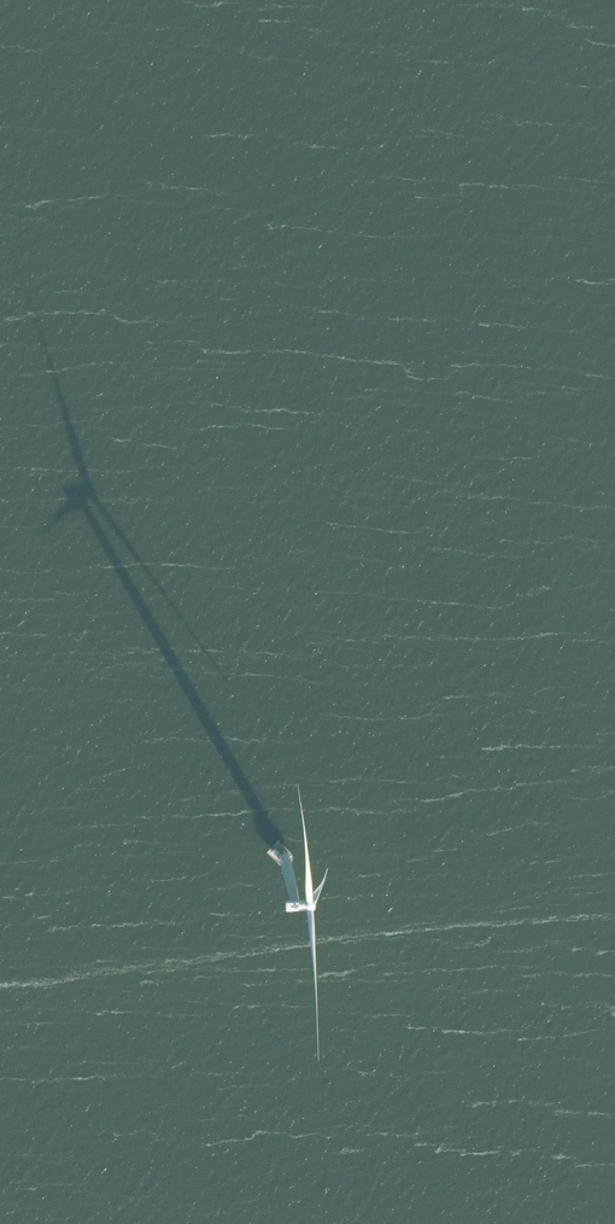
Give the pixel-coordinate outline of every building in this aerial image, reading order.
[(278,854),(278,856),(278,858),(280,860),(281,861),(284,861),(286,861),(287,860),(288,858),(289,856),(288,854),(287,852),(286,851),(284,850),(281,851),(280,852),(278,854)]
